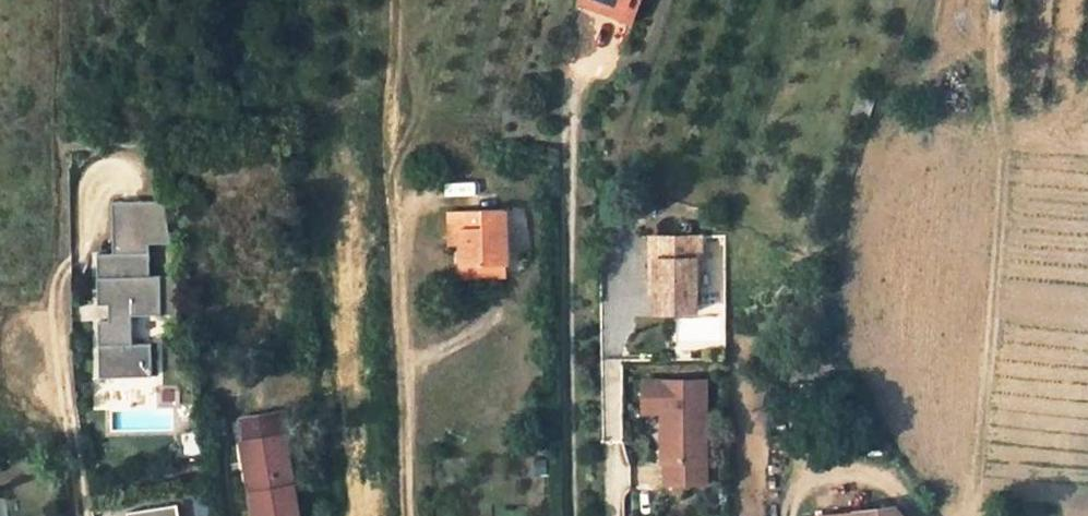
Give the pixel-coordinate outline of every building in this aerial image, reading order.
[(641,0),(630,0),(629,4),(618,0),(580,0),(573,20),(626,39),(641,0)] [(182,313),(176,275),(150,275),(150,243),(171,242),(165,200),(112,202),(113,254),(97,254),(98,304),(109,304),(110,320),(99,321),(100,376),(152,375),(151,343),(135,343),(134,314),(182,313)] [(504,210),(451,212),(451,235),(462,235),(462,245),(463,265),(507,264),(504,210)] [(451,245),(462,245),(462,235),(451,235),(451,245)] [(697,313),(696,261),(701,261),(701,238),(651,239),(651,280),(656,280),(657,314),(697,313)] [(463,265),(463,276),(507,275),(507,264),(463,265)] [(708,381),(646,380),(646,405),(664,405),(664,411),(667,411),(667,419),(664,420),(664,461),(668,461),(668,483),(707,483),(707,461),(708,461),(708,381)] [(285,436),(282,415),(243,422),(247,443),(241,443),(244,465),(249,465),(254,493),(251,494),(254,515),(299,515),(285,436)] [(201,431),(183,433),(187,458),(204,455),(201,431)] [(177,503),(127,511),(128,515),(179,515),(177,503)] [(894,507),(824,515),(903,515),(894,507)]
